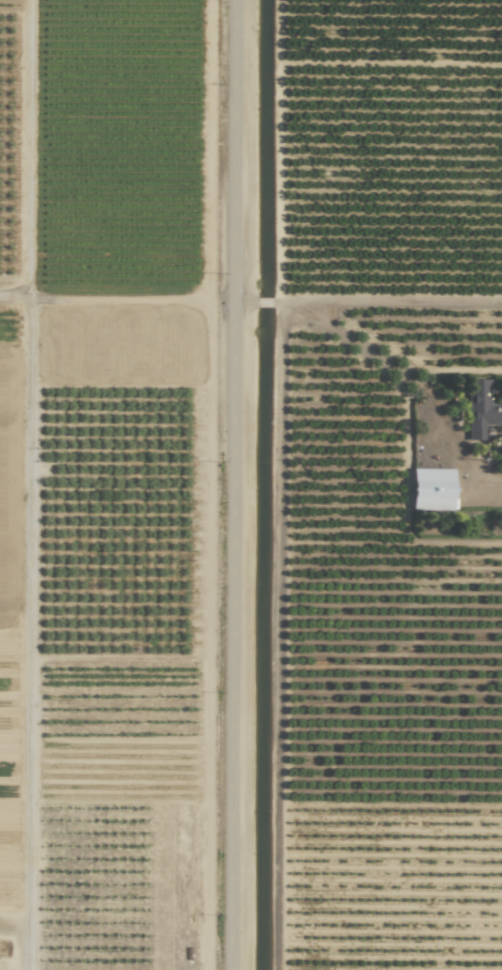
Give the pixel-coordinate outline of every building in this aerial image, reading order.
[(467,379),(467,440),(485,440),(485,425),(501,425),(501,404),(489,404),(489,379),(467,379)] [(453,469),(411,468),(410,509),(452,510),(453,469)]
